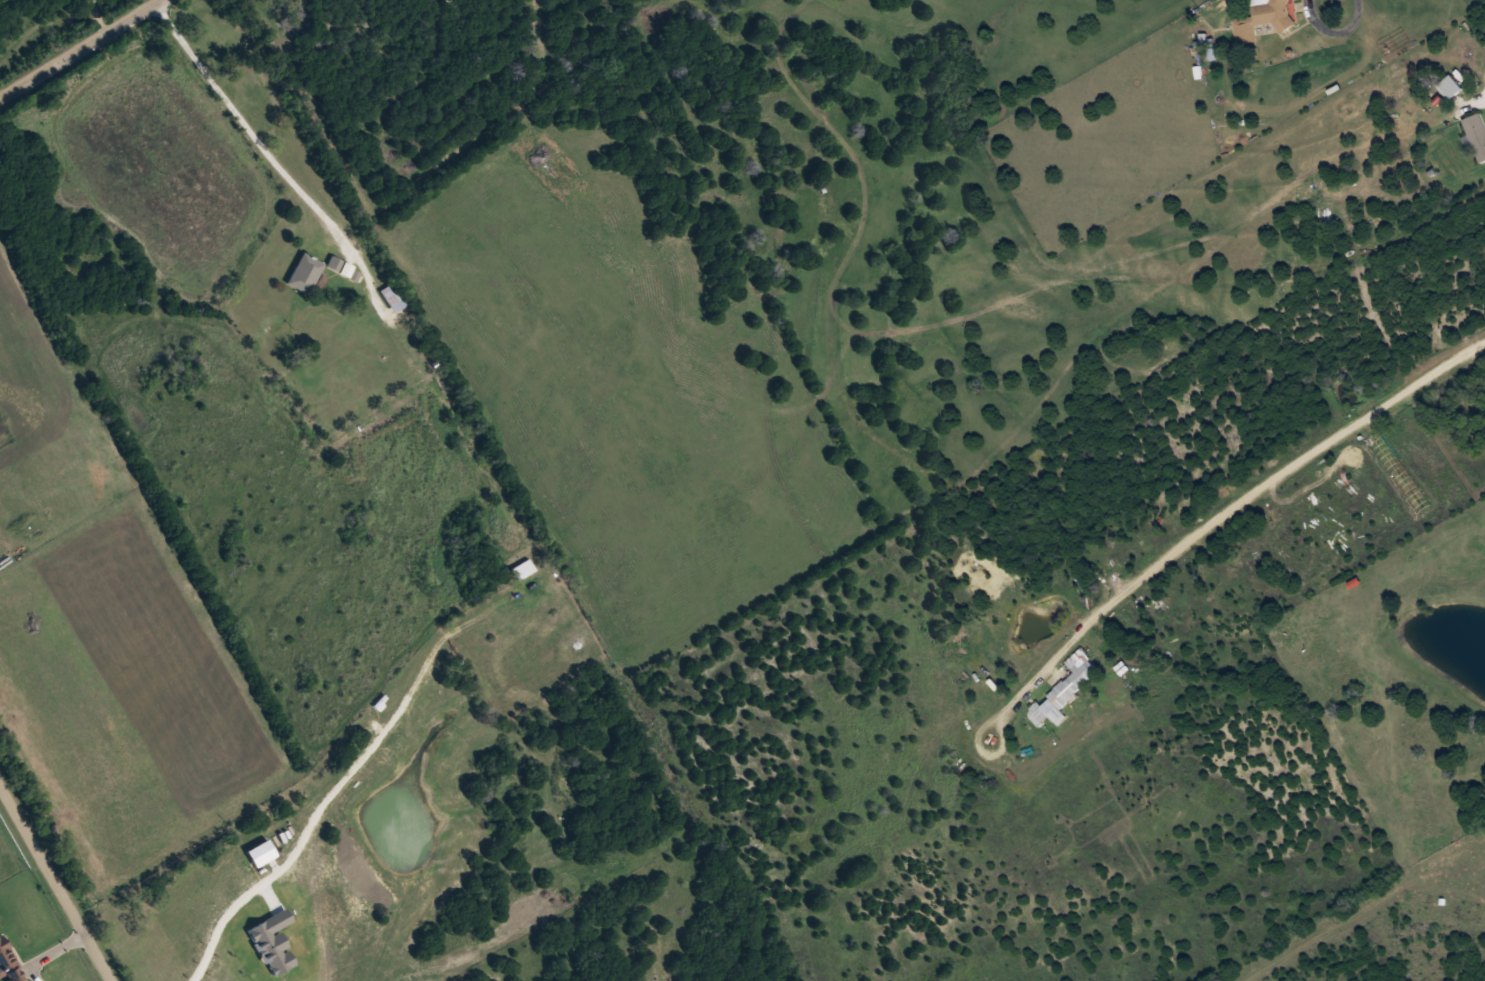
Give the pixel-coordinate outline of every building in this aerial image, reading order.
[(1251,16),(1233,18),(1237,44),(1258,42),(1256,25),(1276,22),(1277,29),(1295,27),(1292,0),(1249,0),(1251,16)] [(1438,85),(1450,100),(1463,89),(1451,74),(1438,85)] [(1464,119),(1479,162),(1484,160),(1484,119),(1483,112),(1464,119)] [(324,277),(318,275),(323,263),(298,253),(285,285),(307,294),(312,284),(320,287),(324,277)] [(390,312),(402,307),(392,284),(380,290),(390,312)] [(526,586),(522,576),(533,572),(529,560),(510,566),(518,589),(526,586)] [(1100,669),(1080,647),(1069,657),(1078,666),(1039,703),(1037,701),(1026,711),(1039,725),(1049,715),(1058,725),(1067,717),(1059,708),(1100,669)]
